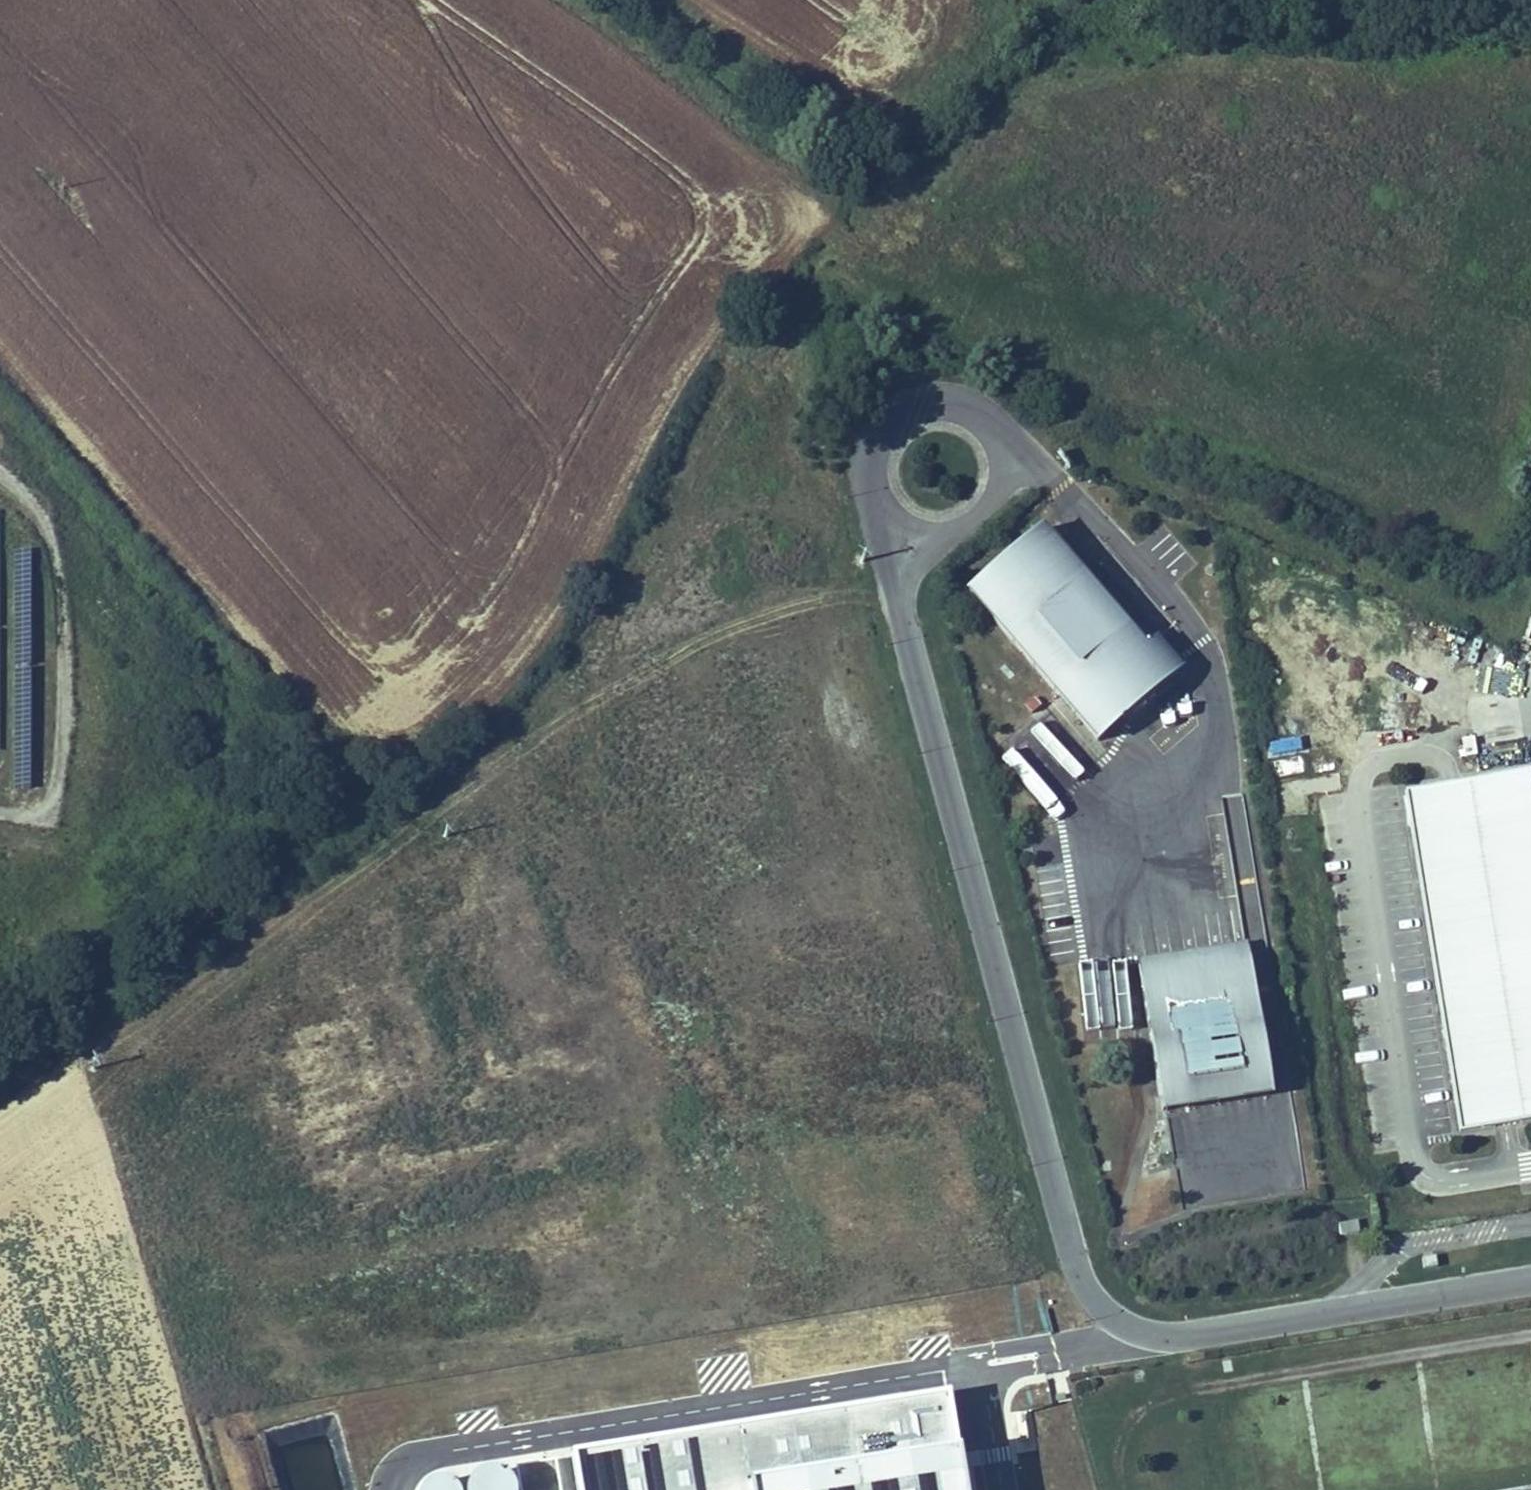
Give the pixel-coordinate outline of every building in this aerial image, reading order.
[(1045,527),(974,590),(1105,739),(1186,667),(1159,636),(1149,645),(1045,527)] [(1530,1114),(1530,789),(1527,766),(1404,785),(1459,1125),(1530,1114)] [(1249,939),(1146,959),(1174,1105),(1276,1087),(1249,939)] [(1355,1221),(1338,1223),(1340,1233),(1357,1230),(1355,1221)]
